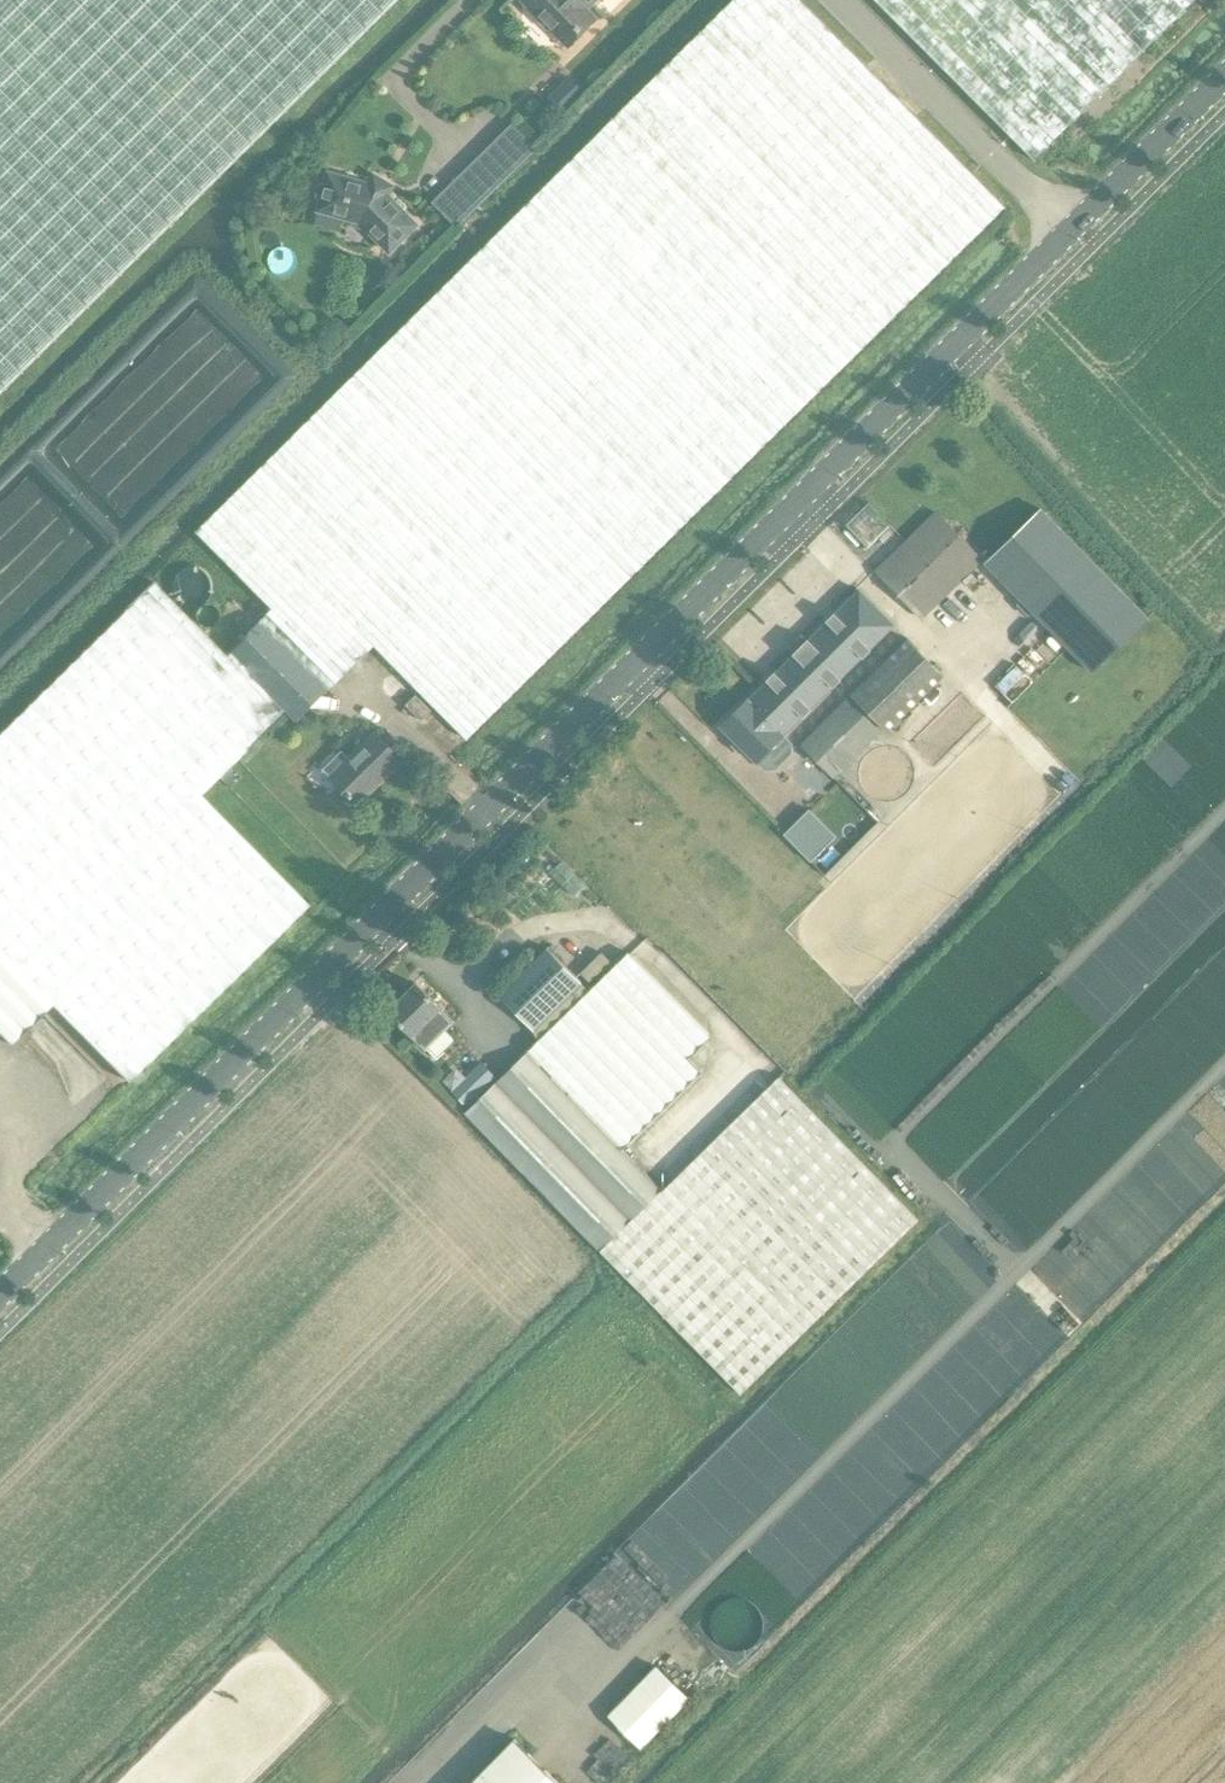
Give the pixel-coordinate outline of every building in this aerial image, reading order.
[(398,0),(0,0),(0,394),(398,0)] [(272,607),(341,677),(374,645),(467,740),(1006,206),(803,0),(732,0),(196,531),(272,607)] [(595,0),(523,0),(539,16),(539,22),(546,29),(552,29),(568,45),(596,18),(586,8),(595,0)] [(1034,159),(1195,0),(876,0),(1034,159)] [(514,123),(474,162),(497,186),(537,146),(514,123)] [(474,162),(445,191),(467,214),(497,186),(474,162)] [(375,185),(368,183),(329,173),(326,182),(322,183),(318,185),(316,189),(316,194),(318,198),(321,200),(318,210),(351,219),(353,223),(356,227),(361,228),(366,227),(390,252),(417,224),(383,190),(375,185)] [(1041,508),(986,561),(1094,672),(1149,618),(1041,508)] [(876,571),(923,618),(982,559),(935,512),(876,571)] [(0,732),(0,953),(51,1004),(127,1082),(307,905),(199,794),(259,736),(286,709),(230,652),(226,656),(153,582),(0,732)] [(860,591),(751,699),(723,726),(757,761),(785,733),(784,733),(893,625),(860,591)] [(263,619),(230,652),(286,709),(298,721),(341,677),(272,607),(263,619)] [(886,731),(943,675),(907,638),(850,694),(886,731)] [(432,711),(416,695),(406,705),(422,721),(432,711)] [(840,785),(863,762),(865,760),(859,755),(882,731),(847,696),(800,744),(840,785)] [(328,766),(335,772),(331,776),(358,804),(402,761),(375,733),(348,760),(342,753),(328,766)] [(800,837),(813,851),(831,832),(817,819),(800,837)] [(533,1029),(581,982),(548,948),(500,996),(533,1029)] [(527,1053),(465,1112),(600,1250),(661,1190),(621,1149),(696,1073),(683,1059),(705,1037),(628,952),(589,990),(581,982),(533,1029),(532,1030),(539,1039),(526,1052),(527,1053)] [(10,1045),(51,1004),(0,953),(0,1035),(10,1045)] [(454,1022),(440,1008),(417,984),(389,1011),(414,1036),(427,1050),(454,1022)] [(481,1061),(466,1075),(481,1091),(496,1076),(481,1061)] [(918,1220),(779,1077),(601,1250),(741,1393),(918,1220)] [(657,1667),(610,1714),(619,1723),(641,1745),(688,1698),(657,1667)] [(514,1738),(471,1782),(559,1782),(514,1738)]
